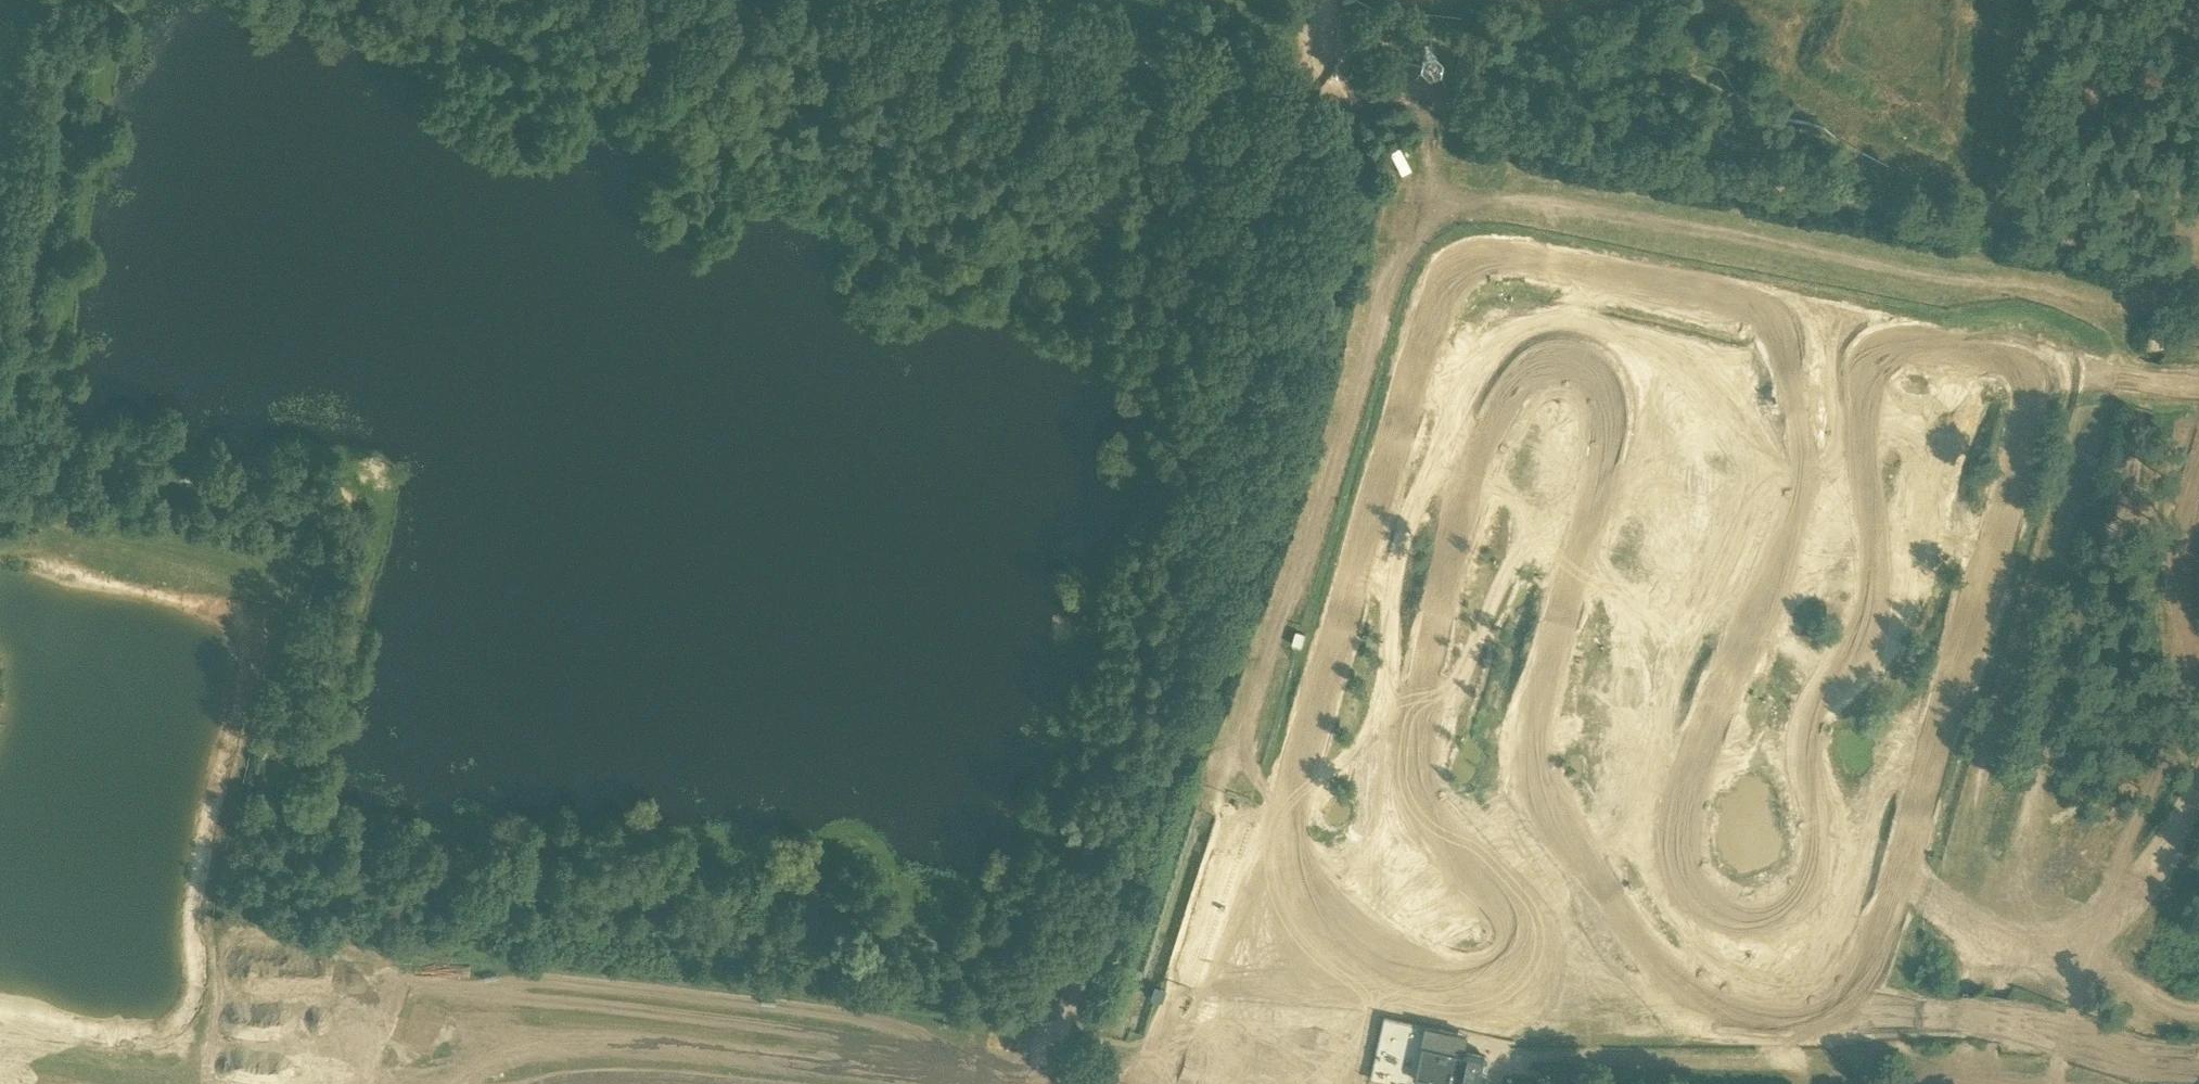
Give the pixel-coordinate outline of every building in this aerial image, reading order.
[(1483,1068),(1488,1065),(1490,1056),(1487,1051),(1469,1047),(1465,1051),(1411,1038),(1399,1083),(1415,1083),(1417,1075),(1452,1083),(1479,1083),(1483,1068)]
